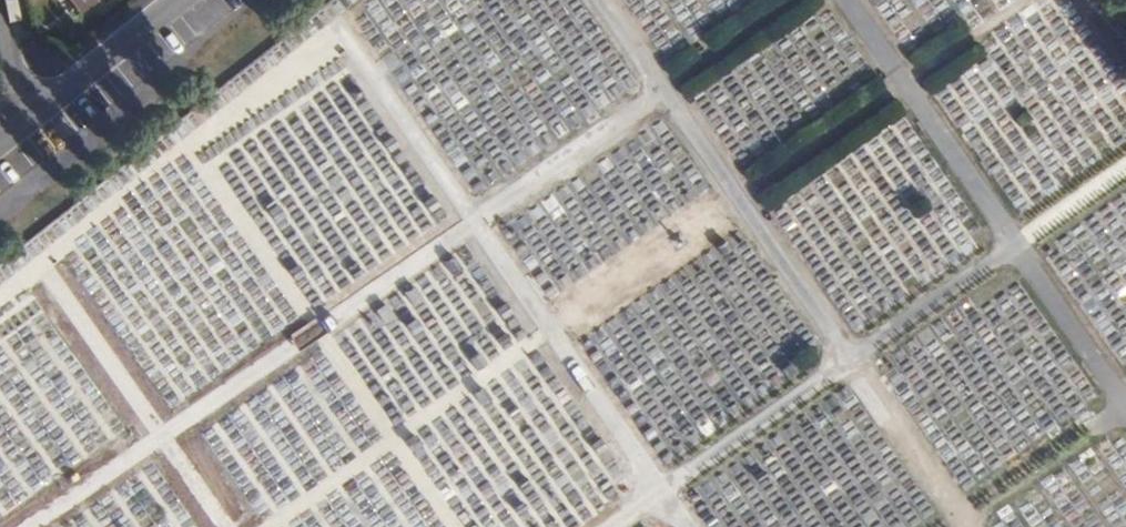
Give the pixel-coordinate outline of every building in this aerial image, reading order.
[(79,10),(92,0),(70,0),(79,10)] [(192,507),(196,505),(167,454),(140,469),(157,500),(180,487),(192,507)]
